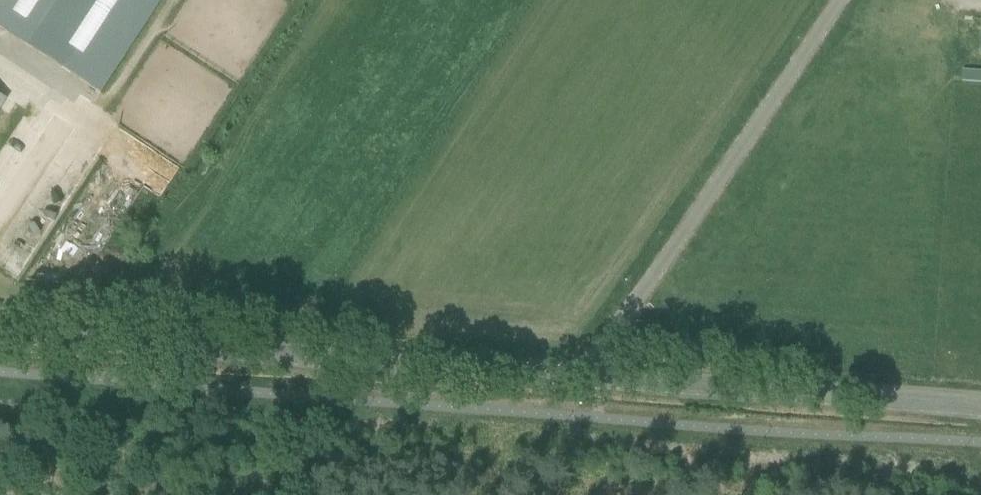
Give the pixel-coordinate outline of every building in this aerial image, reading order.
[(0,6),(0,27),(101,93),(161,0),(4,0),(0,6)] [(25,129),(14,124),(0,150),(0,162),(7,165),(25,129)]
